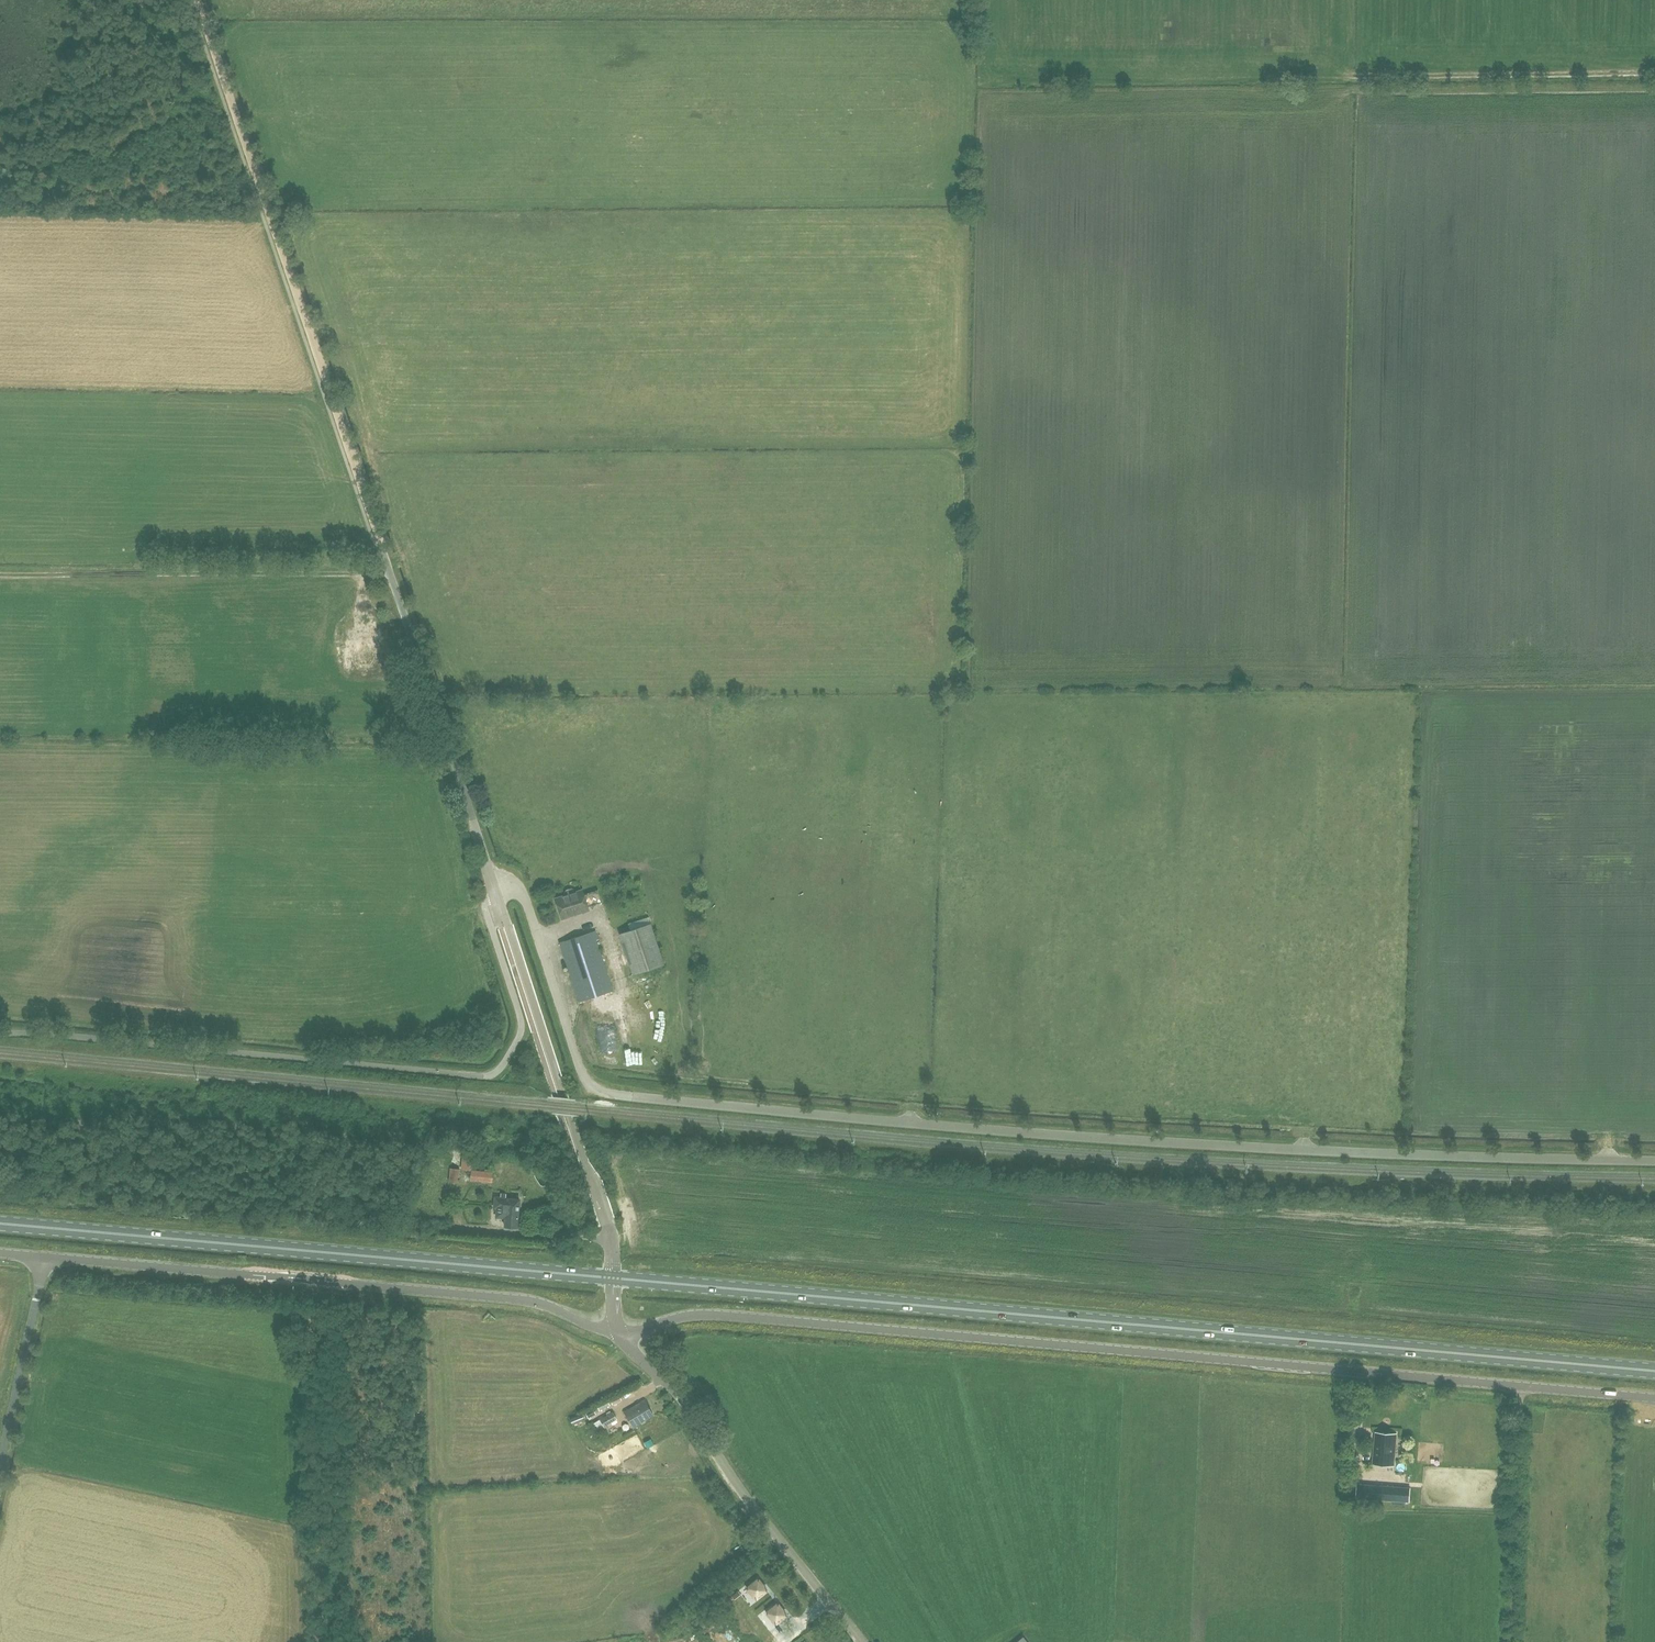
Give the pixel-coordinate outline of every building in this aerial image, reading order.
[(152,578),(152,589),(171,590),(171,585),(166,585),(166,578),(152,578)] [(78,585),(78,595),(88,595),(88,585),(78,585)] [(211,645),(222,645),(222,637),(211,637),(211,645)] [(125,675),(124,657),(115,658),(116,676),(125,675)] [(574,892),(573,890),(572,889),(566,891),(565,892),(566,895),(555,898),(562,920),(588,911),(587,907),(602,902),(598,891),(584,895),(583,889),(574,892)] [(633,975),(664,965),(650,923),(618,934),(633,975)] [(579,1001),(613,990),(593,931),(560,942),(579,1001)] [(619,1065),(619,1055),(606,1055),(606,1065),(619,1065)] [(470,1171),(473,1151),(464,1149),(461,1170),(470,1171)] [(459,1182),(460,1168),(450,1167),(449,1181),(459,1182)] [(490,1180),(491,1171),(471,1169),(471,1178),(490,1180)] [(506,1197),(506,1193),(501,1192),(500,1197),(495,1196),(494,1207),(497,1207),(496,1216),(505,1217),(504,1225),(517,1227),(519,1198),(506,1197)] [(709,1410),(716,1406),(711,1398),(704,1402),(709,1410)] [(633,1427),(653,1415),(644,1400),(624,1412),(633,1427)] [(604,1426),(617,1419),(612,1411),(599,1418),(604,1426)] [(1394,1465),(1397,1434),(1375,1432),(1373,1463),(1394,1465)] [(1402,1500),(1403,1487),(1370,1484),(1369,1498),(1402,1500)] [(763,1573),(770,1582),(779,1575),(772,1566),(763,1573)] [(771,1593),(779,1602),(788,1594),(780,1585),(771,1593)]
